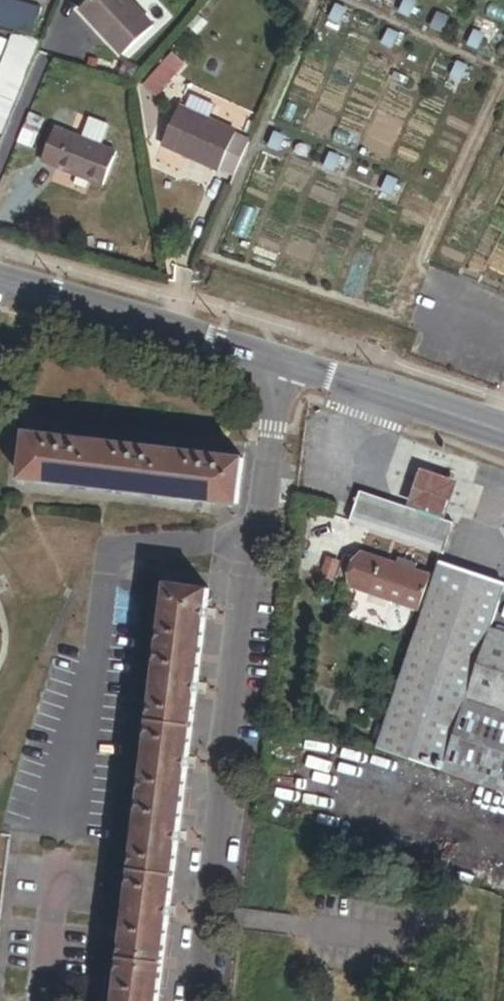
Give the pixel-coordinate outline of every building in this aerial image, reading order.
[(36,4),(20,0),(0,0),(0,24),(29,32),(36,4)] [(153,23),(150,20),(135,4),(131,0),(78,0),(74,4),(123,53),(153,23)] [(157,14),(144,0),(139,0),(135,4),(150,20),(157,14)] [(414,3),(408,0),(403,0),(399,8),(410,13),(414,3)] [(339,20),(344,9),(334,4),(328,15),(339,20)] [(442,29),(447,18),(436,12),(431,24),(442,29)] [(392,45),(397,34),(386,28),(381,39),(392,45)] [(39,36),(11,29),(0,55),(0,127),(39,36)] [(478,46),(483,35),(472,30),(467,41),(478,46)] [(155,93),(174,71),(162,60),(142,82),(155,93)] [(460,77),(465,66),(455,61),(449,72),(460,77)] [(208,116),(214,103),(190,92),(184,106),(208,116)] [(233,172),(247,138),(234,132),(235,128),(208,116),(184,106),(176,103),(159,143),(218,168),(219,166),(233,172)] [(29,145),(41,115),(26,109),(14,138),(29,145)] [(95,184),(108,149),(95,144),(103,123),(82,116),(74,136),(46,125),(33,159),(64,171),(60,181),(74,186),(77,177),(95,184)] [(278,147),(283,136),(272,131),(267,142),(278,147)] [(333,168),(339,157),(328,152),(322,163),(333,168)] [(391,192),(396,181),(385,176),(380,187),(391,192)] [(241,502),(246,456),(28,431),(23,477),(241,502)] [(446,527),(355,496),(345,525),(437,556),(446,527)] [(423,580),(354,557),(344,589),(412,612),(423,580)] [(332,566),(319,562),(313,580),(326,584),(332,566)] [(485,634),(497,596),(500,589),(435,567),(372,751),(437,773),(485,634)] [(211,586),(168,581),(117,1000),(161,1000),(211,586)] [(485,634),(437,773),(479,787),(496,737),(503,740),(503,640),(485,634)] [(496,737),(479,787),(503,796),(503,740),(496,737)]
